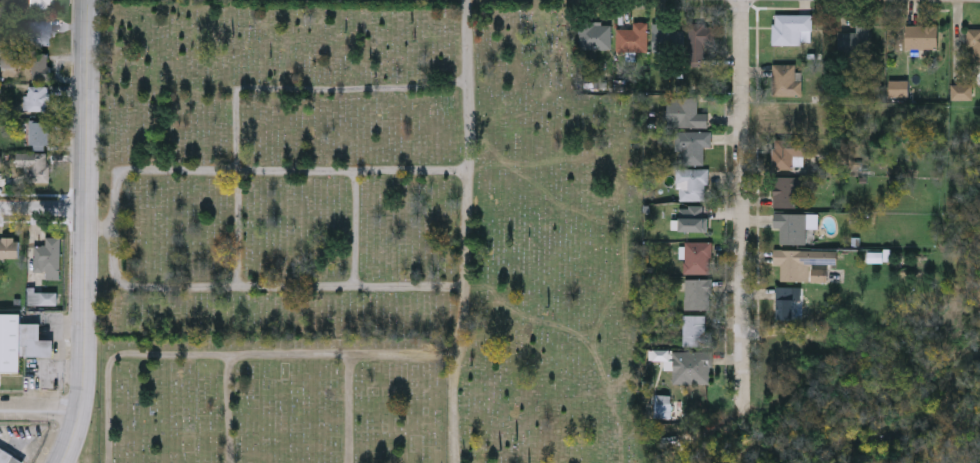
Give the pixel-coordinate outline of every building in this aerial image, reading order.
[(811,43),(772,43),(772,14),(811,14),(811,43)] [(51,18),(51,43),(29,43),(29,18),(51,18)] [(633,28),(633,22),(647,22),(647,50),(616,50),(616,28),(633,28)] [(611,48),(578,48),(578,23),(611,23),(611,48)] [(682,23),(682,51),(652,51),(652,23),(682,23)] [(704,65),(688,65),(688,23),(716,23),(715,44),(704,44),(704,65)] [(871,53),(839,53),(839,30),(855,30),(855,24),(871,24),(871,53)] [(905,47),(905,24),(938,24),(938,47),(905,47)] [(967,28),(979,28),(979,63),(968,64),(967,28)] [(32,78),(32,51),(49,51),(49,78),(32,78)] [(801,94),(771,94),(771,63),(797,63),(797,69),(801,69),(801,94)] [(49,109),(27,109),(27,84),(49,84),(49,109)] [(668,126),(668,96),(697,96),(697,112),(708,112),(708,126),(668,126)] [(48,119),(48,147),(29,147),(29,119),(48,119)] [(712,145),(704,145),(704,163),(674,163),(674,130),(712,130),(712,145)] [(773,168),(773,139),(810,139),(810,155),(804,155),(804,168),(773,168)] [(48,180),(26,180),(26,165),(16,165),(16,151),(48,151),(48,180)] [(707,200),(679,200),(679,187),(675,187),(675,167),(707,167),(707,200)] [(798,207),(773,207),(773,176),(798,176),(798,207)] [(680,231),(680,205),(706,205),(706,231),(680,231)] [(780,227),(773,227),(773,213),(817,213),(817,227),(806,227),(806,244),(780,244),(780,227)] [(18,257),(0,257),(0,236),(18,236),(18,257)] [(59,278),(44,278),(44,272),(32,272),(32,245),(44,245),(44,237),(59,237),(59,278)] [(711,241),(710,273),(684,273),(684,241),(711,241)] [(806,264),(806,280),(778,280),(778,264),(774,264),(774,249),(838,249),(838,264),(806,264)] [(685,308),(685,278),(710,278),(710,308),(685,308)] [(775,287),(794,287),(793,319),(775,319),(775,287)] [(56,304),(26,304),(26,290),(56,290),(56,304)] [(19,371),(0,371),(0,312),(19,312),(19,322),(38,322),(38,339),(52,339),(51,355),(19,355),(19,371)] [(682,344),(682,313),(707,313),(707,328),(712,328),(712,344),(682,344)] [(672,350),(710,350),(710,381),(672,381),(672,350)] [(26,461),(0,451),(0,462),(26,462),(26,461)]
